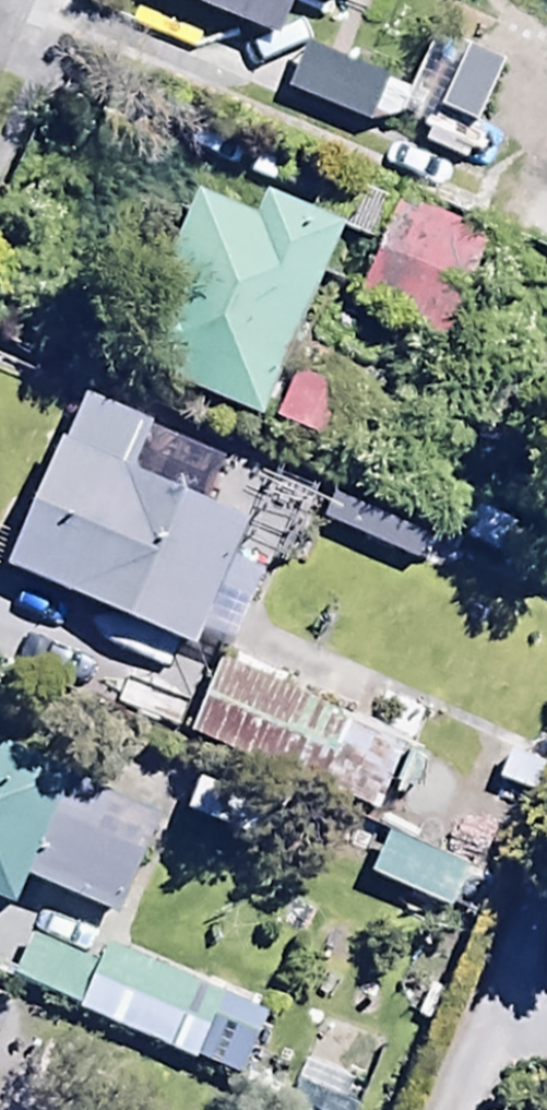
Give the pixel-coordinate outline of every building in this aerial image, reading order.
[(271,33),(284,0),(189,0),(271,33)] [(298,48),(282,88),(363,120),(378,81),(298,48)] [(129,338),(261,394),(337,214),(251,178),(239,206),(193,187),(129,338)] [(367,253),(351,298),(416,322),(432,277),(367,253)] [(79,386),(5,554),(230,653),(270,559),(233,543),(247,511),(130,459),(148,417),(79,386)] [(405,736),(345,714),(330,754),(390,776),(405,736)] [(0,734),(0,901),(4,903),(22,866),(118,912),(147,851),(153,854),(190,778),(134,752),(116,790),(0,734)] [(385,829),(368,871),(448,904),(465,862),(385,829)] [(31,924),(10,973),(238,1070),(264,1009),(107,942),(102,954),(31,924)]
